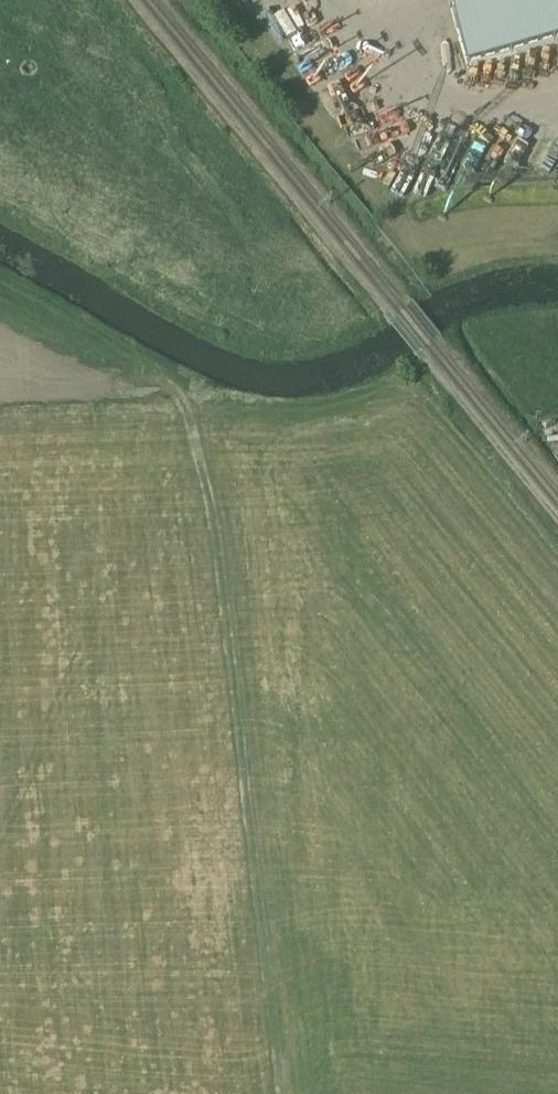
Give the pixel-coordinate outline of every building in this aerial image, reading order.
[(466,66),(557,40),(557,0),(447,0),(466,66)] [(360,24),(337,31),(346,59),(369,52),(360,24)] [(471,144),(471,122),(447,122),(446,144),(471,144)] [(424,174),(445,168),(442,158),(421,163),(424,174)]
